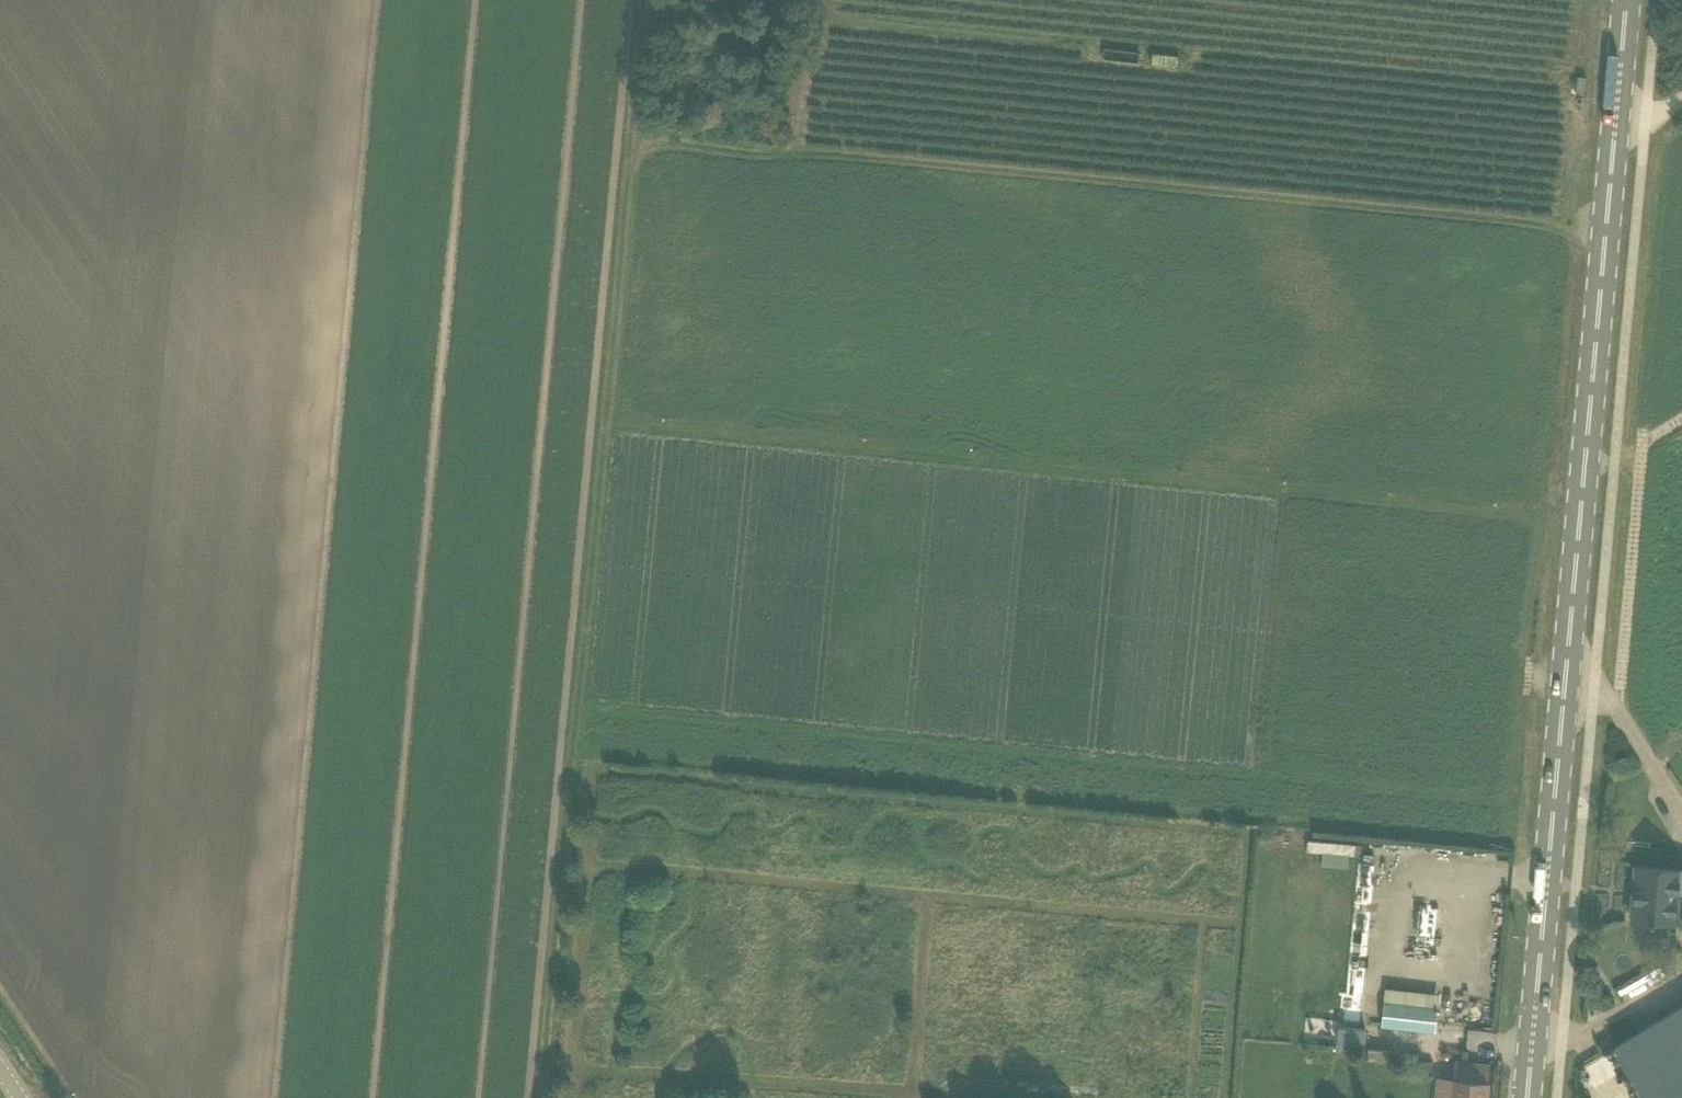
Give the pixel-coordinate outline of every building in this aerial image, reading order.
[(1578,90),(1581,90),(1586,90),(1587,77),(1579,76),(1578,90)] [(1636,865),(1635,885),(1639,885),(1638,899),(1634,898),(1632,921),(1654,923),(1654,920),(1676,922),(1679,890),(1681,891),(1681,869),(1636,865)] [(1397,1002),(1385,1001),(1384,1001),(1384,1003),(1382,1025),(1435,1031),(1437,1010),(1436,1010),(1436,1007),(1429,1007),(1397,1002)] [(1615,1046),(1646,1097),(1681,1097),(1681,1005),(1615,1046)] [(1365,1049),(1367,1029),(1339,1026),(1337,1046),(1365,1049)] [(1490,1065),(1455,1062),(1454,1080),(1439,1078),(1437,1097),(1441,1097),(1487,1097),(1490,1065)]
